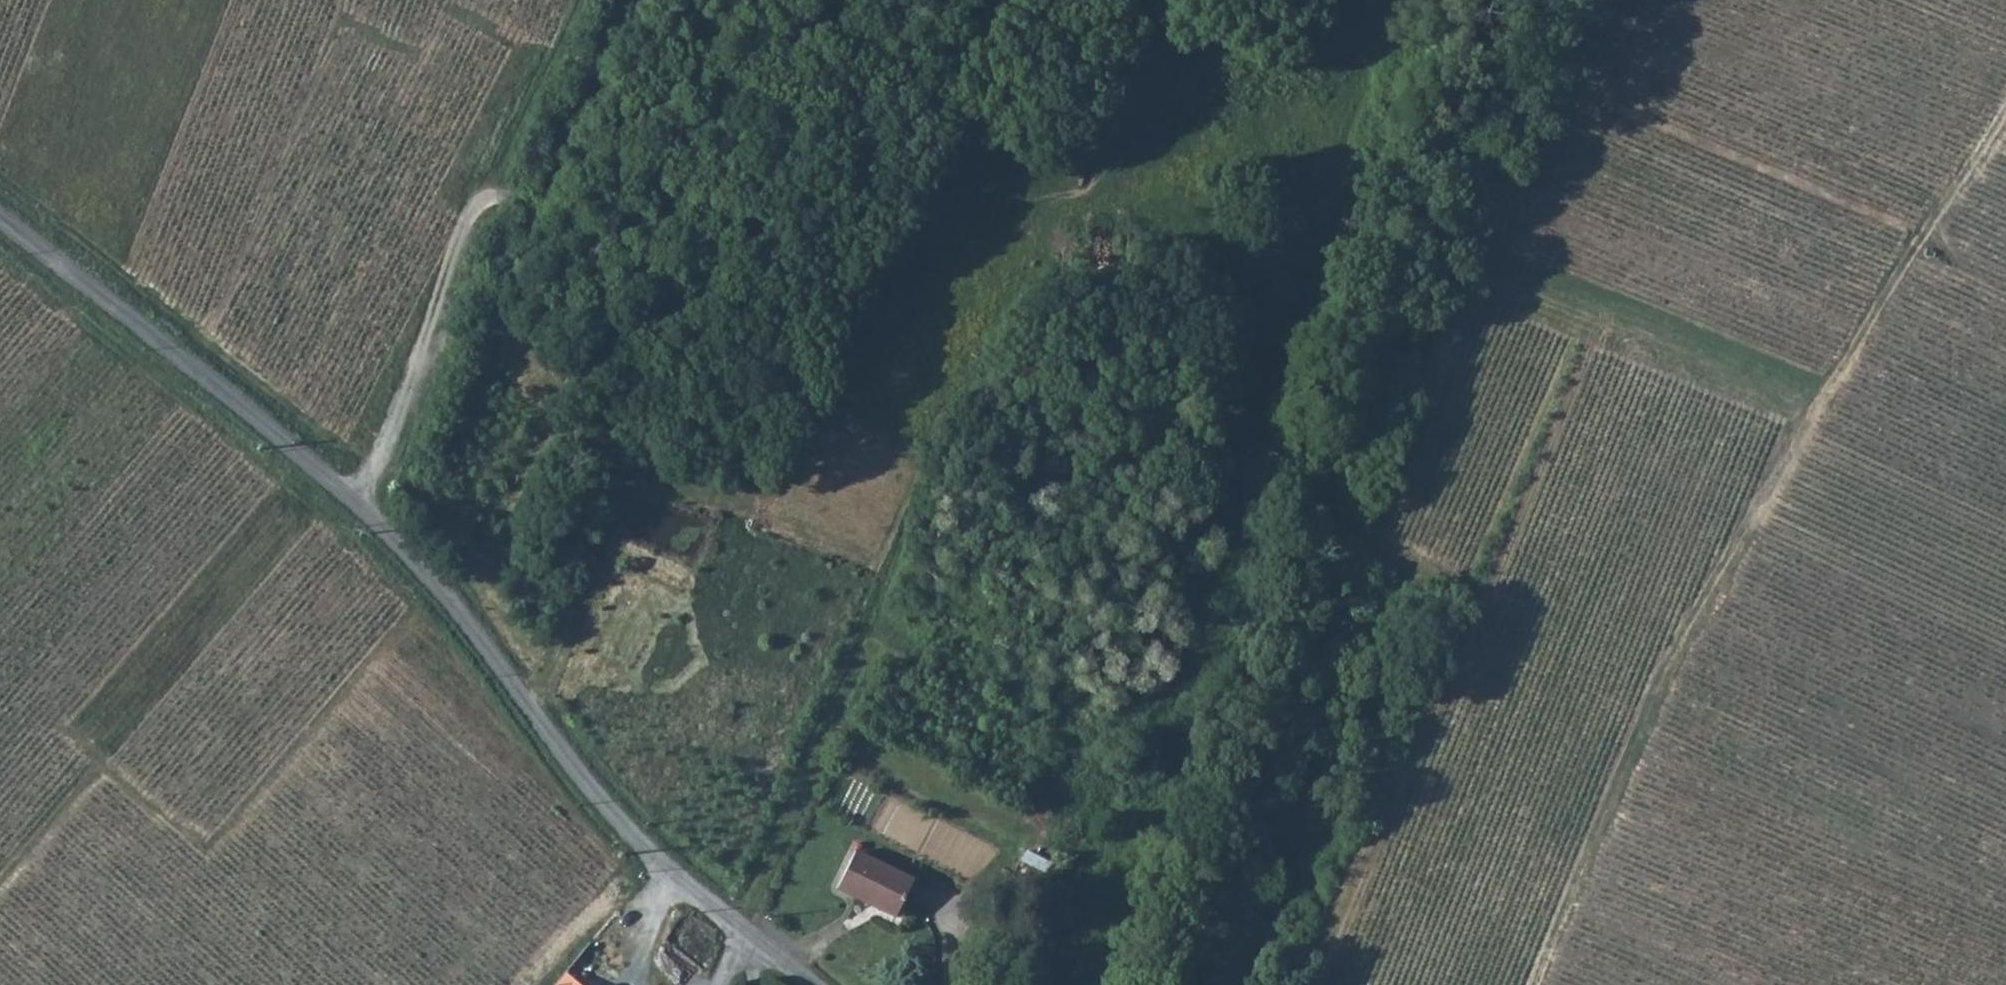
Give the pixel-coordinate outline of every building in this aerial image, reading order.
[(850,846),(831,882),(897,915),(916,879),(850,846)] [(554,984),(601,984),(615,969),(586,947),(554,984)]
